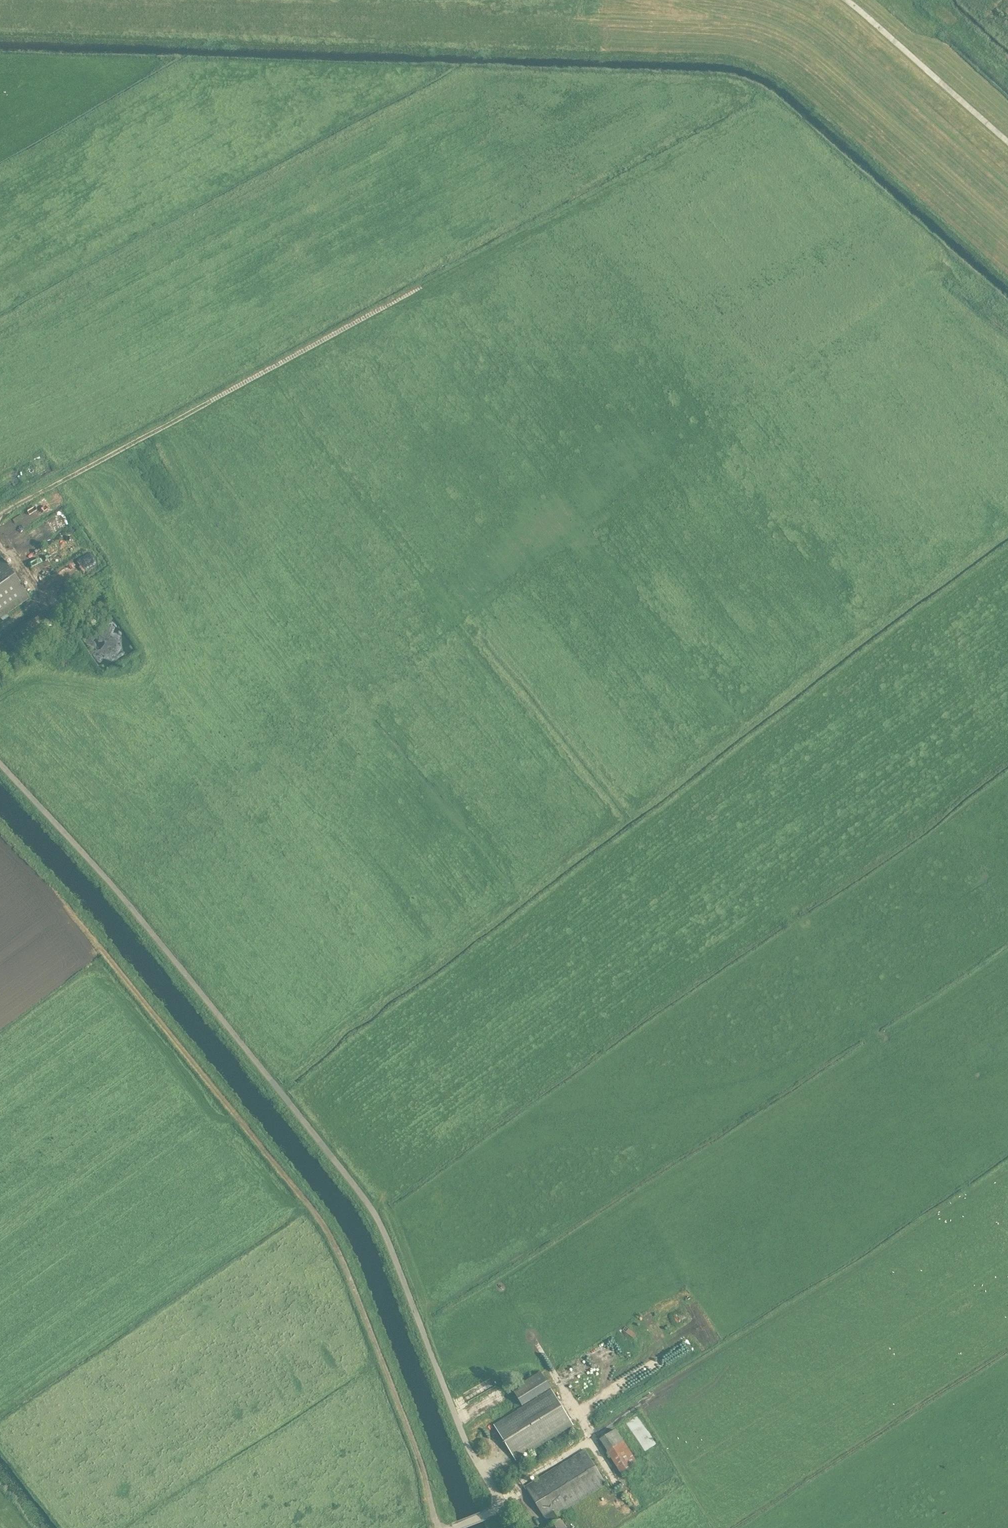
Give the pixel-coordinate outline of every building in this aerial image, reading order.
[(0,477),(0,482),(3,490),(21,483),(17,471),(0,477)] [(21,526),(53,508),(45,495),(13,513),(21,526)] [(18,553),(62,523),(53,510),(9,540),(18,553)] [(27,565),(35,575),(73,544),(65,533),(27,565)] [(76,571),(94,563),(90,554),(72,562),(76,571)] [(30,597),(0,555),(0,618),(30,597)] [(44,582),(50,593),(64,585),(58,574),(44,582)] [(0,639),(0,665),(50,629),(38,612),(0,639)] [(613,1338),(574,1356),(582,1372),(620,1354),(613,1338)] [(595,1388),(602,1401),(691,1352),(684,1338),(595,1388)] [(522,1405),(551,1388),(541,1372),(513,1389),(522,1405)] [(490,1377),(481,1381),(484,1387),(493,1383),(490,1377)] [(516,1460),(573,1425),(551,1389),(493,1424),(516,1460)] [(596,1392),(587,1396),(591,1406),(600,1403),(596,1392)] [(599,1440),(621,1473),(638,1464),(616,1429),(599,1440)] [(550,1526),(546,1527),(566,1527),(560,1519),(559,1520),(556,1515),(606,1484),(584,1449),(525,1486),(550,1526)]
